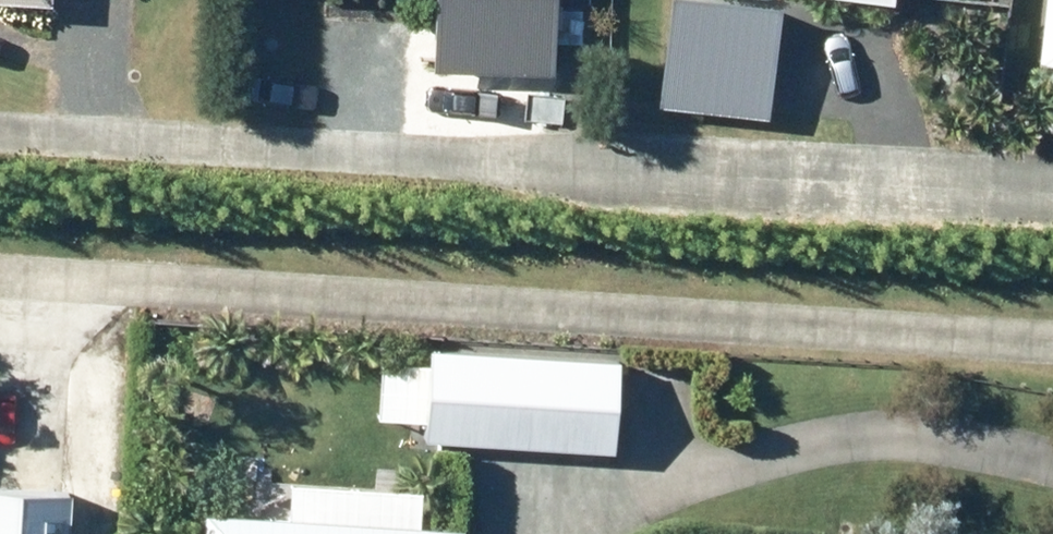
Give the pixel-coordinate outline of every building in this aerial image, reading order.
[(559,0),(441,0),(438,69),(556,74),(559,0)] [(718,0),(673,0),(663,105),(774,116),(785,7),(718,0)] [(1044,63),(1052,64),(1052,0),(1051,0),(1044,63)] [(629,358),(436,348),(432,442),(624,451),(629,358)] [(473,524),(429,522),(430,489),(274,482),(274,463),(214,461),(210,533),(473,533),(473,524)] [(72,488),(0,484),(0,533),(69,533),(72,488)]
